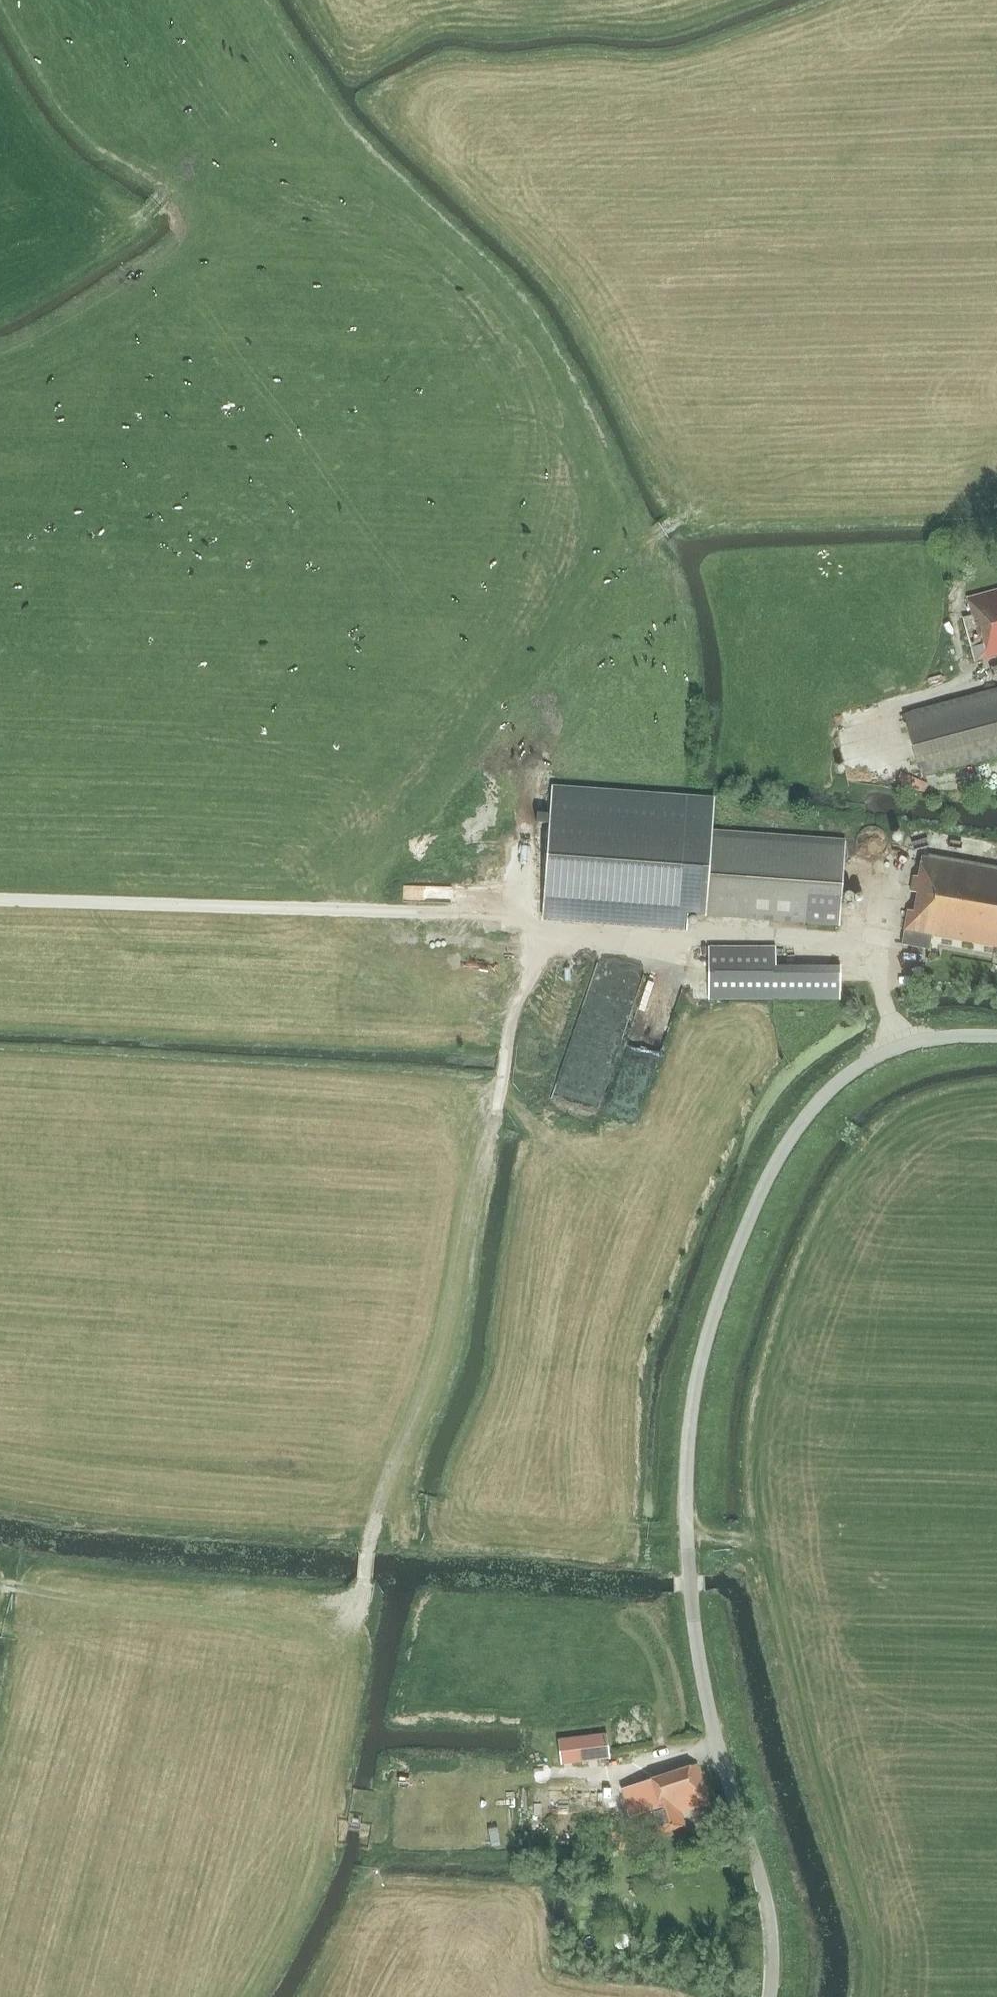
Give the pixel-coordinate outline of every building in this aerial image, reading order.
[(978,636),(984,659),(996,655),(996,590),(968,598),(964,599),(953,559),(895,575),(916,652),(978,636)] [(948,702),(904,713),(921,777),(996,757),(996,688),(948,702)] [(714,802),(552,791),(550,814),(537,813),(536,823),(549,824),(543,920),(686,930),(687,914),(705,915),(839,925),(845,841),(712,832),(714,802)] [(942,832),(938,857),(928,855),(928,858),(922,856),(918,876),(914,875),(902,944),(929,949),(932,935),(996,947),(996,842),(942,832)] [(840,999),(841,966),(775,965),(775,947),(709,947),(709,999),(840,999)] [(661,1834),(675,1829),(685,1826),(680,1814),(709,1804),(697,1765),(621,1789),(631,1818),(653,1810),(659,1829),(661,1834)] [(610,1788),(547,1787),(547,1812),(610,1812),(610,1788)]
